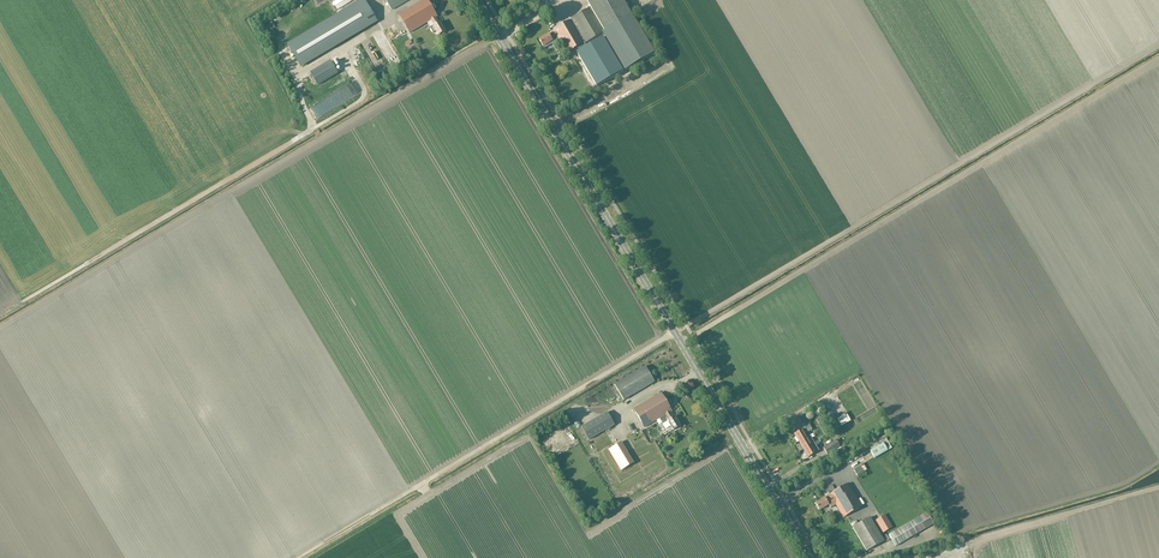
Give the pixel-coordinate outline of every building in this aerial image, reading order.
[(288,46),(300,66),(376,21),(364,0),(360,0),(339,13),(340,14),(288,46)] [(391,10),(409,0),(385,0),(391,10)] [(445,31),(439,22),(438,23),(435,18),(437,17),(427,0),(422,0),(399,14),(410,33),(430,21),(433,25),(430,28),(433,33),(436,32),(438,35),(445,31)] [(549,35),(552,41),(553,43),(558,40),(566,53),(603,33),(624,71),(652,55),(621,0),(585,0),(590,9),(553,30),(554,32),(549,35)] [(548,34),(539,39),(543,46),(552,41),(549,35),(548,34)] [(605,70),(616,63),(608,50),(597,57),(605,70)] [(331,62),(310,74),(317,85),(338,73),(331,62)] [(645,366),(614,384),(623,400),(654,382),(645,366)] [(662,424),(667,421),(673,431),(680,426),(674,417),(673,417),(670,412),(671,411),(660,393),(633,409),(644,427),(659,418),(662,424)] [(581,427),(588,440),(614,424),(607,412),(581,427)] [(807,437),(805,434),(812,430),(809,424),(801,429),(802,430),(794,434),(799,442),(807,437)] [(814,443),(810,435),(807,437),(799,442),(803,449),(814,443)] [(827,455),(840,447),(843,445),(839,439),(823,448),(827,455)] [(608,449),(621,471),(634,463),(621,442),(608,449)] [(803,449),(808,457),(819,450),(814,443),(803,449)] [(825,498),(815,503),(819,510),(828,505),(830,508),(836,505),(843,517),(861,506),(848,483),(824,497),(825,498)] [(926,512),(888,535),(895,547),(933,524),(926,512)] [(881,534),(892,527),(885,515),(874,521),(881,534)] [(870,517),(853,527),(867,551),(884,540),(870,517)]
